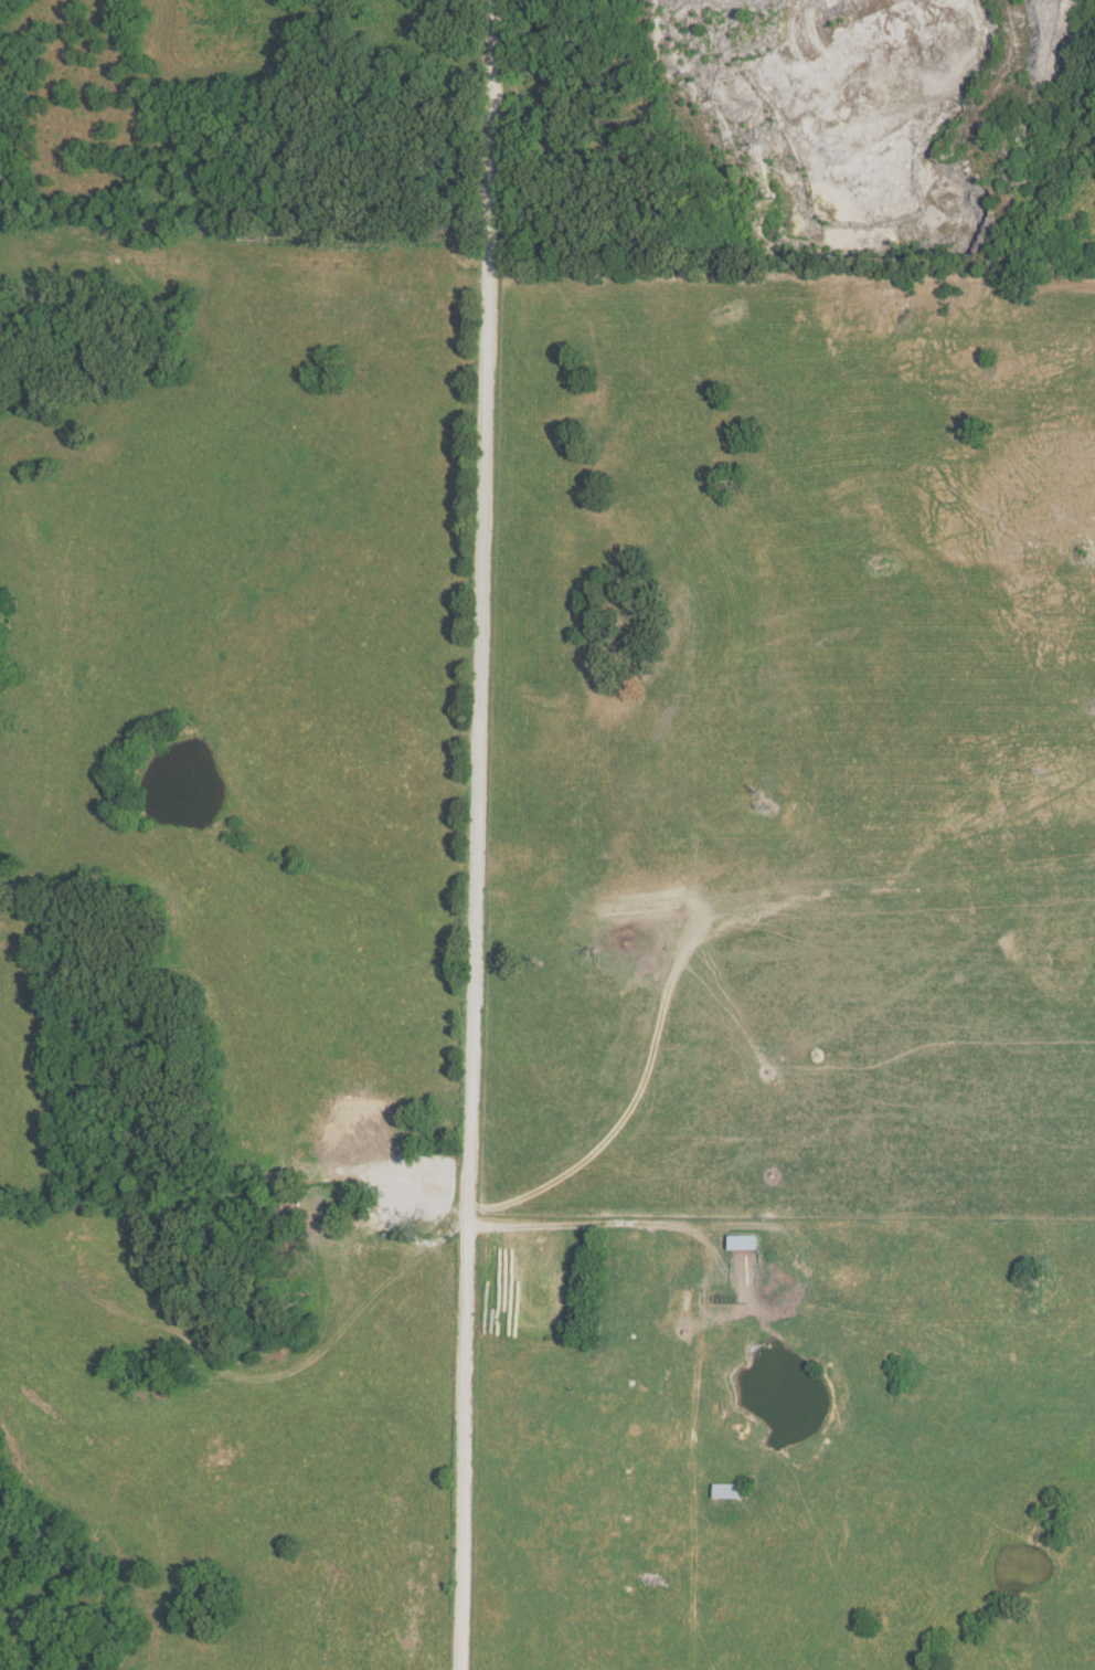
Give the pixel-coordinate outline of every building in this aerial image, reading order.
[(434,1196),(434,1186),(421,1186),(421,1196),(434,1196)] [(728,1250),(757,1250),(757,1235),(728,1235),(728,1250)] [(743,1499),(743,1484),(714,1484),(714,1499),(743,1499)]
